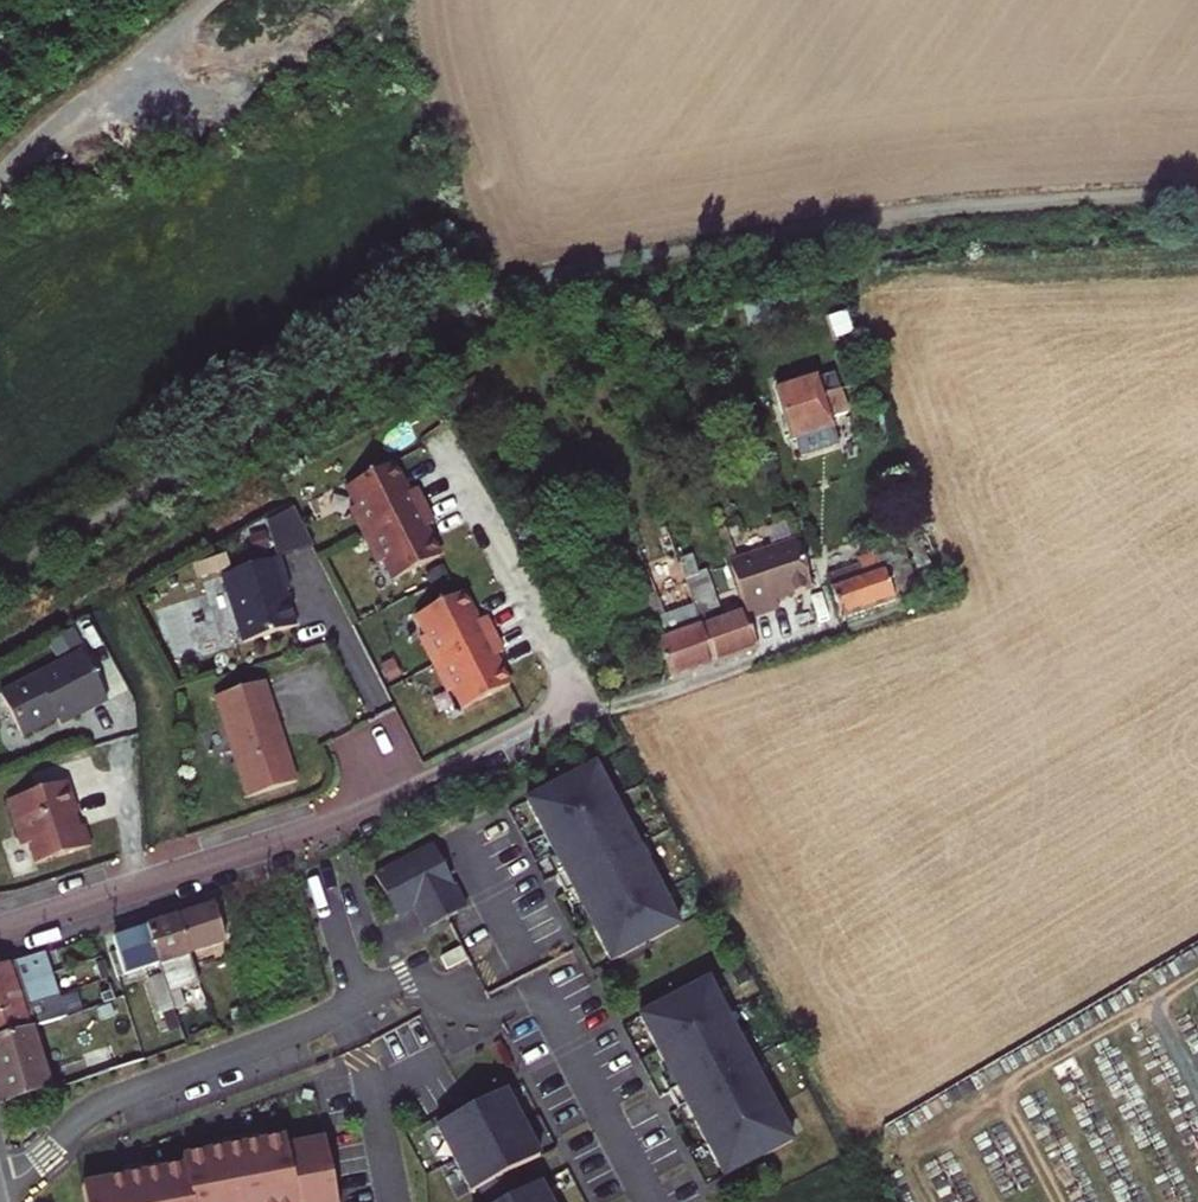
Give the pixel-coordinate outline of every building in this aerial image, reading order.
[(774,385),(792,438),(833,424),(829,414),(846,409),(838,385),(821,390),(815,371),(774,385)] [(367,535),(428,504),(419,487),(411,491),(396,462),(349,486),(359,505),(353,508),(367,535)] [(436,521),(428,504),(367,535),(380,562),(386,559),(396,578),(443,554),(428,526),(436,521)] [(269,516),(282,554),(315,543),(302,505),(269,516)] [(831,586),(840,616),(943,581),(923,524),(878,539),(887,567),(831,586)] [(744,611),(747,618),(778,608),(775,599),(811,587),(794,539),(727,562),(744,611)] [(624,551),(668,678),(713,662),(700,626),(670,637),(638,546),(624,551)] [(879,554),(830,569),(835,583),(883,568),(879,554)] [(245,642),(298,626),(287,591),(291,590),(281,558),(224,576),(245,642)] [(684,579),(700,626),(713,662),(756,646),(747,618),(744,611),(724,617),(709,571),(684,579)] [(433,665),(494,635),(485,617),(477,621),(462,592),(415,616),(425,635),(419,638),(433,665)] [(503,652),(494,635),(433,665),(447,692),(452,690),(462,709),(509,685),(494,656),(503,652)] [(22,738),(57,720),(60,726),(107,702),(81,652),(0,695),(22,738)] [(264,682),(215,697),(247,799),(296,783),(282,738),(278,736),(276,730),(279,729),(264,682)] [(594,763),(525,799),(563,871),(555,875),(564,893),(572,888),(610,960),(679,924),(594,763)] [(67,781),(7,800),(22,846),(29,843),(36,863),(90,846),(84,825),(78,827),(67,781)] [(376,874),(397,914),(415,905),(455,884),(434,844),(376,874)] [(455,884),(415,905),(426,927),(467,906),(455,884)] [(213,903),(179,915),(190,952),(226,941),(213,903)] [(147,925),(159,962),(173,958),(182,983),(199,978),(190,952),(179,915),(147,925)] [(123,965),(126,973),(159,962),(147,925),(105,939),(114,968),(123,965)] [(463,944),(443,955),(449,966),(469,955),(463,944)] [(54,948),(46,950),(53,973),(62,970),(54,948)] [(53,973),(46,950),(0,966),(0,990),(53,973)] [(123,965),(114,968),(117,976),(126,973),(123,965)] [(60,994),(53,973),(0,990),(0,1013),(60,994)] [(171,1001),(163,973),(149,978),(158,1005),(171,1001)] [(707,979),(638,1015),(676,1087),(668,1091),(678,1109),(686,1105),(724,1177),(792,1141),(707,979)] [(0,1013),(0,1037),(32,1027),(68,1016),(60,994),(0,1013)] [(32,1027),(0,1037),(0,1105),(51,1088),(32,1027)] [(90,1075),(110,1068),(104,1050),(84,1056),(90,1075)] [(506,1088),(438,1124),(473,1190),(541,1154),(506,1088)] [(82,1183),(86,1201),(339,1201),(327,1136),(289,1143),(287,1135),(246,1143),(244,1134),(224,1137),(226,1146),(184,1154),(186,1163),(144,1171),(142,1162),(123,1166),(125,1175),(82,1183)] [(541,1180),(500,1201),(552,1201),(541,1180)]
